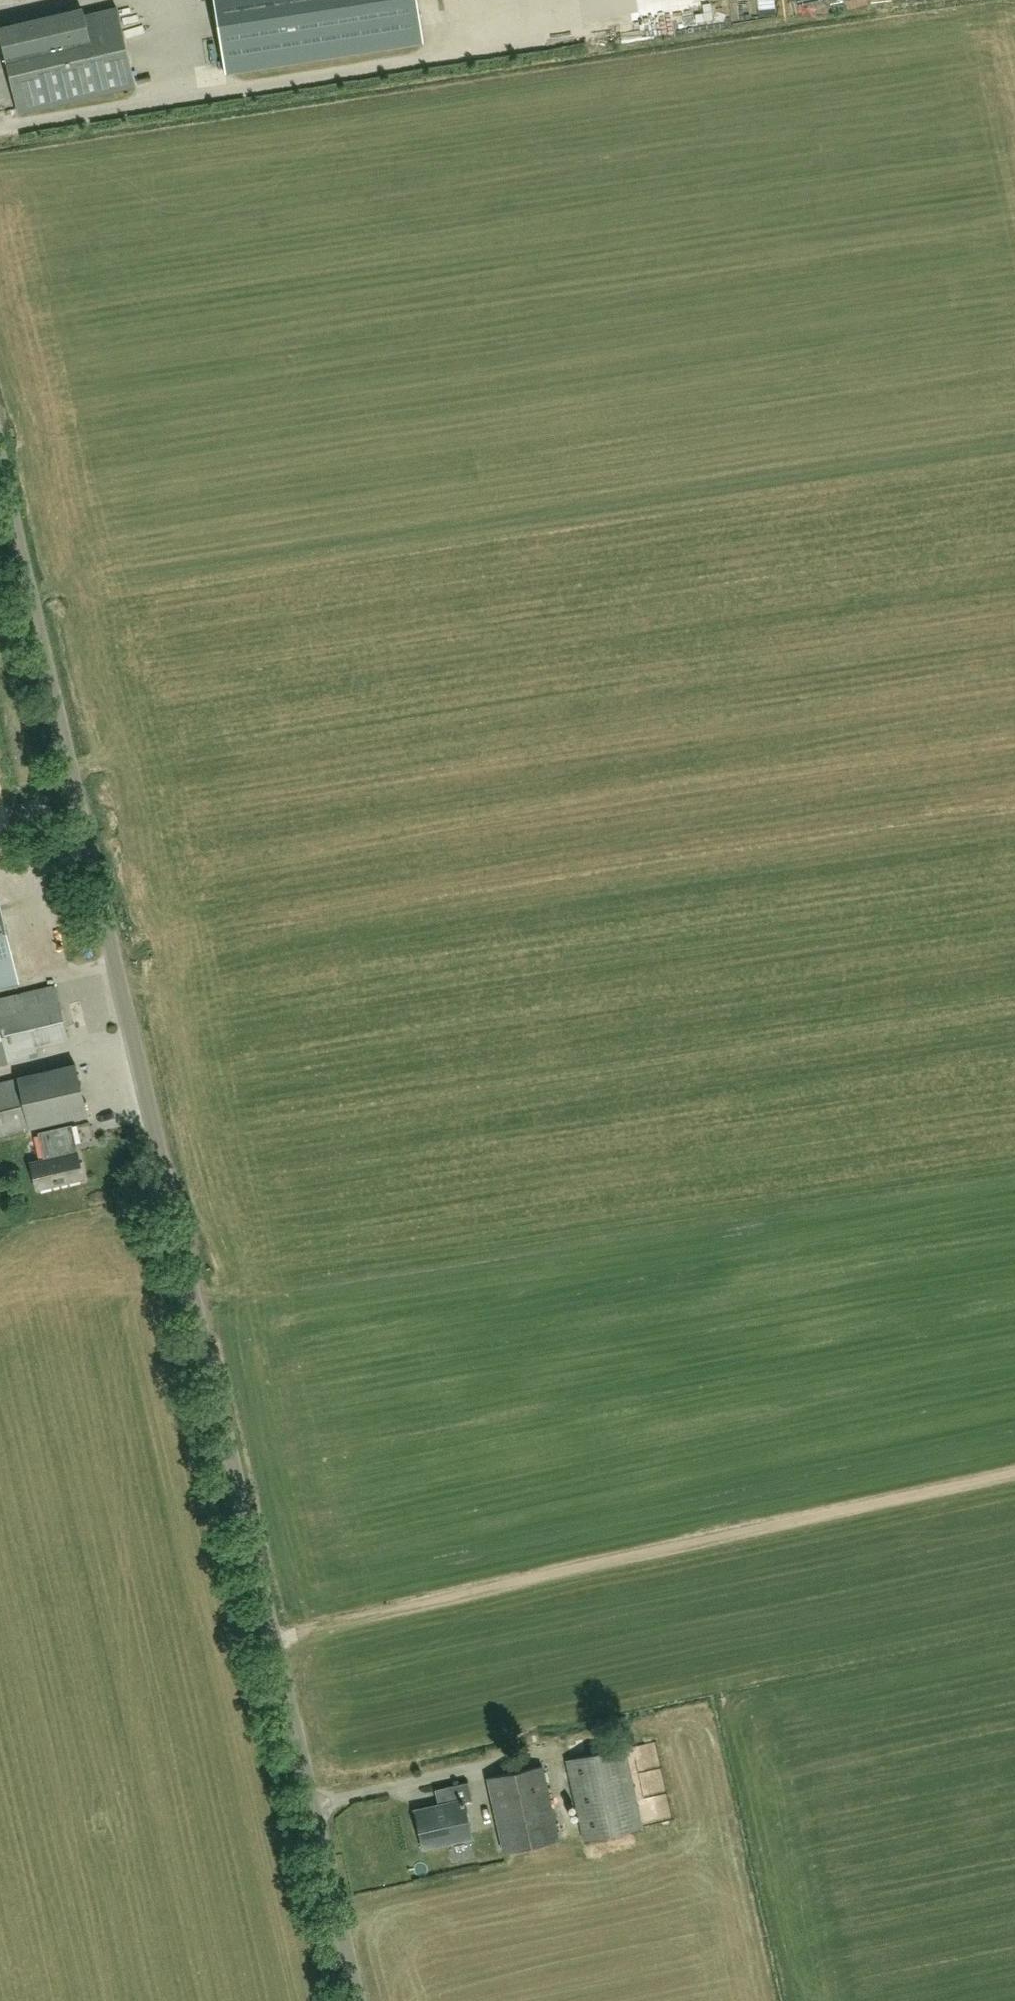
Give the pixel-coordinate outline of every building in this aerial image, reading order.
[(224,74),(422,42),(415,0),(212,0),(224,74)] [(26,22),(27,25),(0,31),(0,35),(18,113),(135,86),(117,7),(84,15),(82,8),(26,22)] [(17,979),(0,907),(0,983),(17,979)] [(37,1056),(35,1048),(66,1041),(54,986),(0,999),(0,1064),(37,1056)] [(16,1078),(0,1082),(0,1136),(27,1130),(27,1127),(86,1114),(74,1062),(15,1075),(16,1078)] [(30,1162),(36,1189),(82,1179),(70,1126),(38,1133),(44,1159),(30,1162)] [(623,1749),(565,1761),(583,1840),(641,1828),(623,1749)] [(541,1767),(486,1779),(502,1852),(557,1840),(541,1767)] [(448,1804),(415,1811),(423,1847),(470,1836),(463,1800),(471,1799),(468,1782),(444,1787),(448,1804)]
